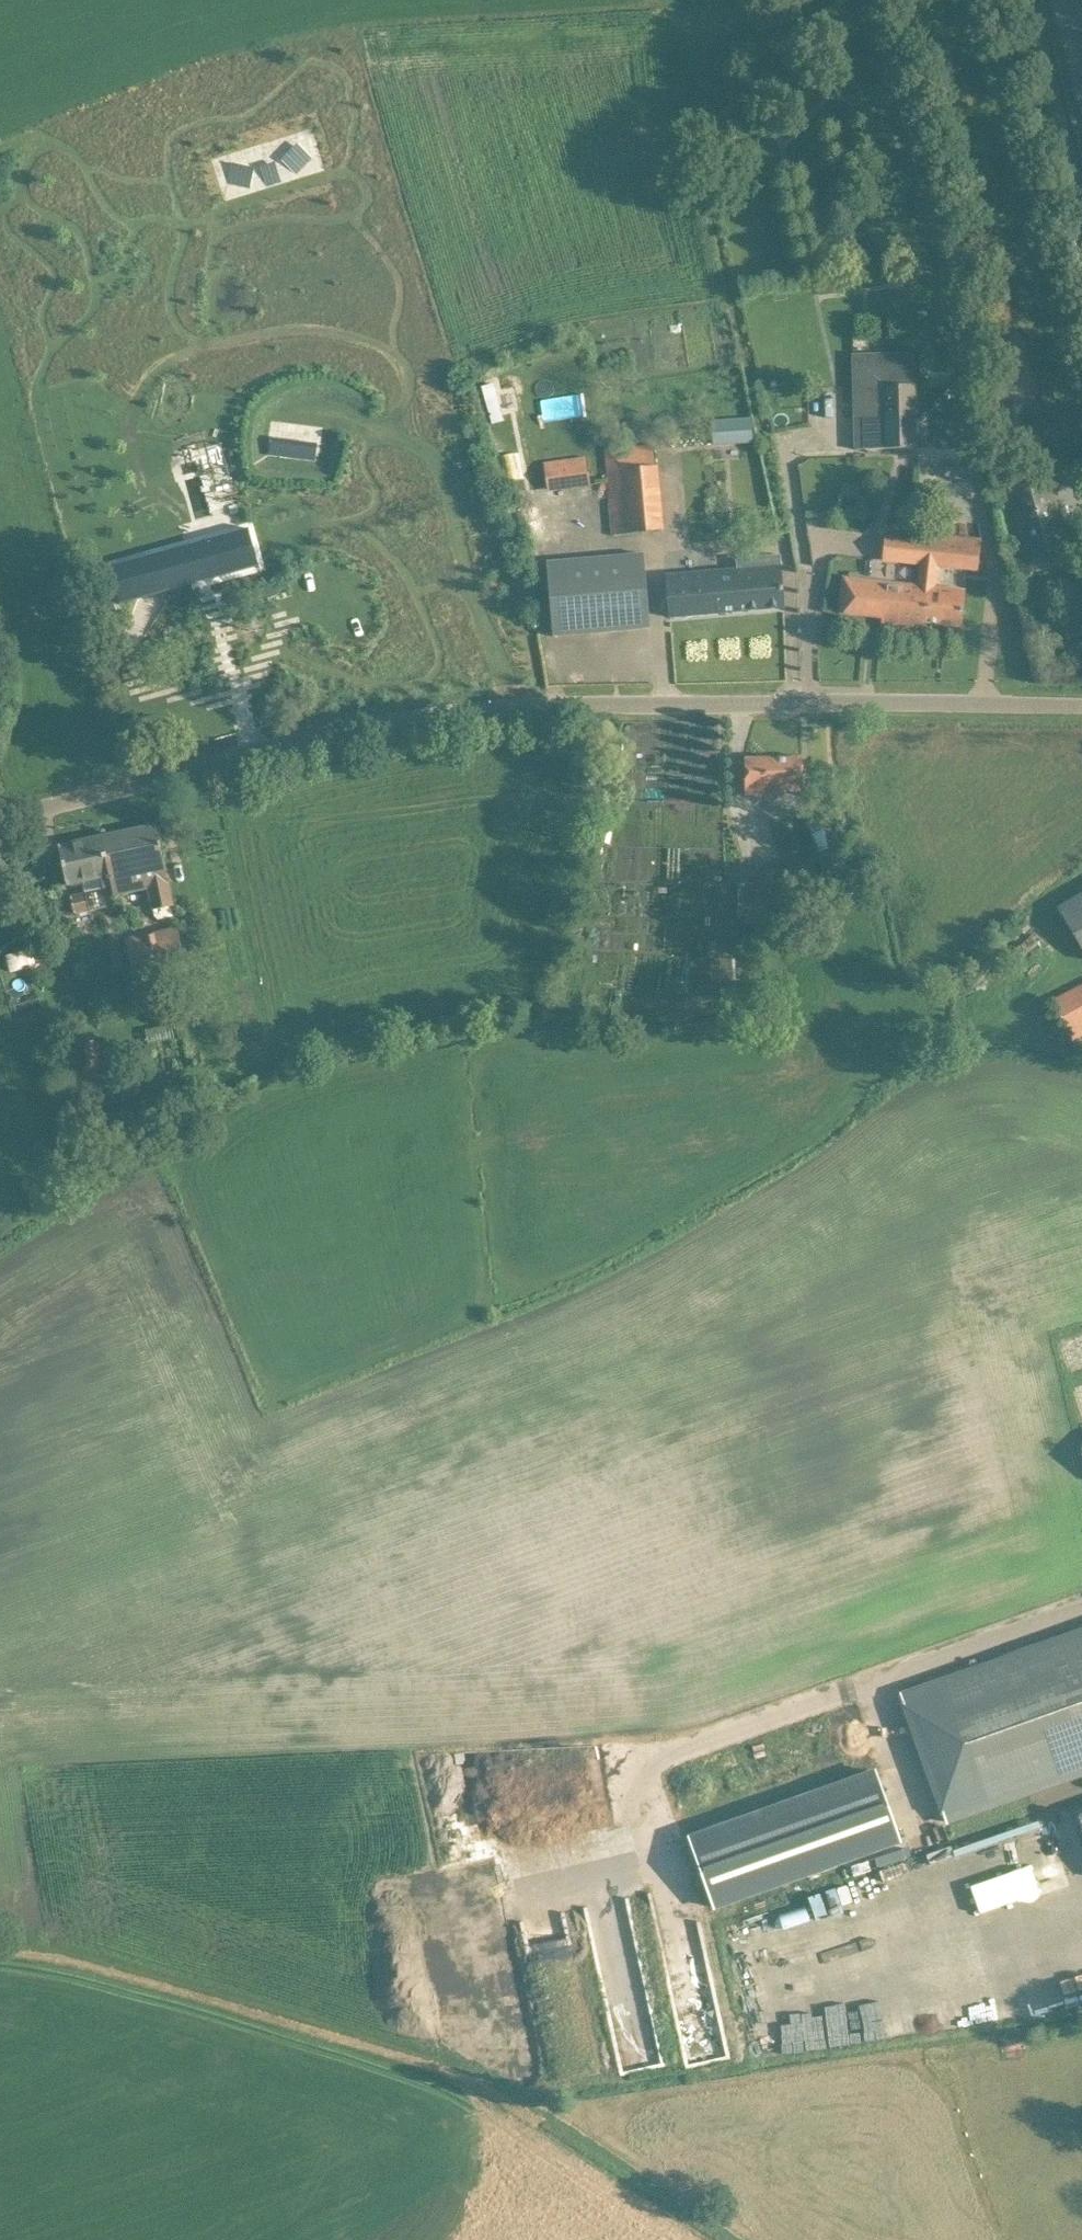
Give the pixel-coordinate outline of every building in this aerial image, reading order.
[(916,448),(913,354),(853,356),(856,450),(916,448)] [(483,383),(491,423),(505,420),(497,381),(483,383)] [(752,418),(739,419),(740,444),(754,443),(752,418)] [(739,419),(711,420),(713,446),(740,444),(739,419)] [(654,445),(604,450),(612,535),(661,529),(654,445)] [(586,457),(543,463),(546,491),(590,485),(586,457)] [(1007,490),(1024,555),(1011,558),(1016,578),(1032,573),(1028,559),(1069,548),(1049,477),(1040,480),(1035,466),(1002,475),(1007,490)] [(923,498),(922,509),(935,510),(936,499),(923,498)] [(248,527),(128,561),(128,563),(138,597),(138,599),(197,583),(194,571),(209,567),(213,579),(259,566),(259,564),(253,566),(243,530),(249,528),(248,527)] [(918,586),(843,577),(839,612),(882,617),(881,623),(925,628),(926,622),(962,626),(966,591),(935,588),(938,566),(977,570),(981,538),(953,535),(952,544),(898,538),(899,530),(886,529),(883,560),(920,564),(918,586)] [(547,562),(552,615),(553,636),(650,628),(643,553),(547,562)] [(665,576),(667,595),(669,617),(785,607),(782,572),(781,572),(779,559),(748,561),(749,568),(665,576)] [(1073,565),(1078,582),(1081,581),(1081,562),(1073,565)] [(745,758),(745,780),(746,796),(781,795),(781,789),(803,788),(803,757),(745,758)] [(807,819),(825,882),(850,875),(832,812),(807,819)] [(59,846),(63,867),(67,885),(100,878),(102,888),(111,886),(113,895),(134,891),(130,865),(163,858),(156,825),(59,846)] [(163,858),(130,865),(134,891),(150,888),(154,910),(173,906),(163,858)] [(745,870),(726,875),(727,883),(737,884),(737,923),(786,921),(786,880),(786,869),(745,870)] [(70,895),(74,913),(89,909),(85,892),(70,895)] [(1081,948),(1081,892),(1057,907),(1081,948)] [(178,929),(126,941),(133,970),(136,983),(187,972),(184,959),(178,929)] [(1053,1000),(1072,1040),(1081,1035),(1081,984),(1053,1000)] [(900,1696),(946,1823),(1081,1774),(1081,1631),(900,1696)] [(901,1841),(876,1772),(689,1838),(690,1840),(713,1907),(901,1841)]
